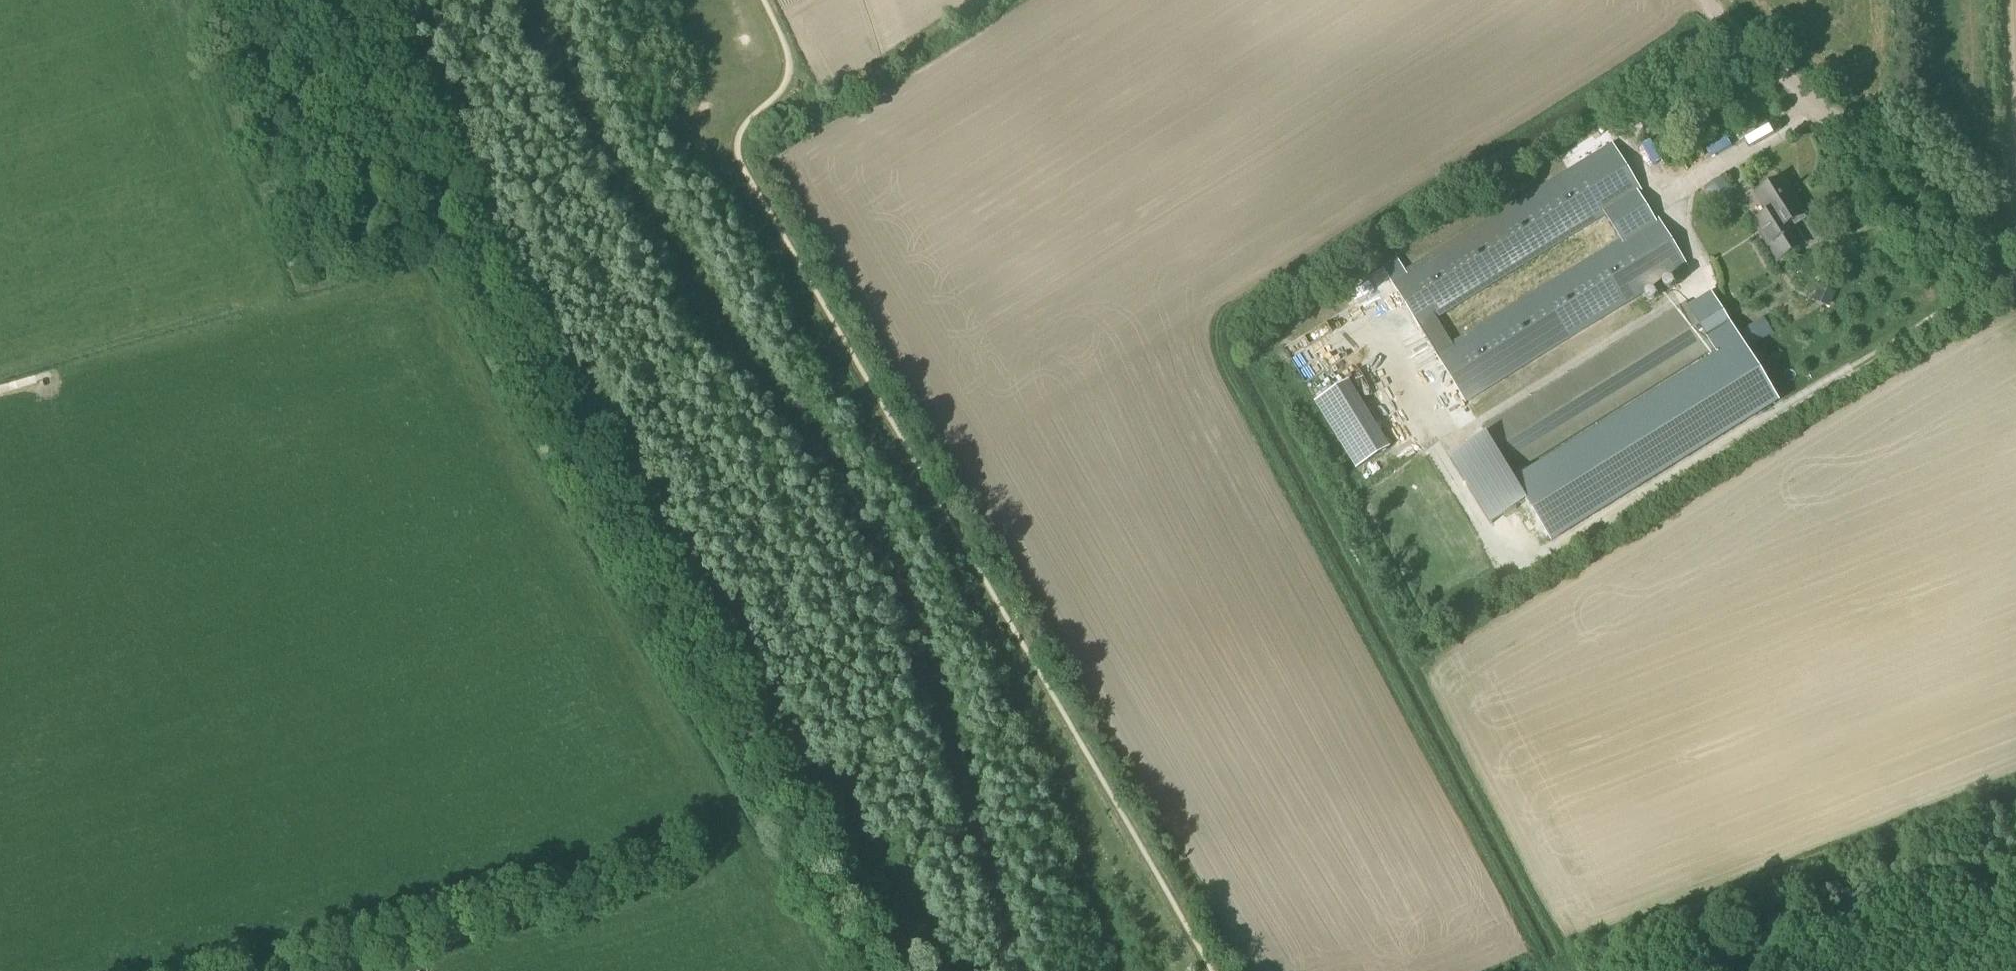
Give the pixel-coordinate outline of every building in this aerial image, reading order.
[(1656,221),(1639,193),(1641,192),(1613,146),(1392,282),(1420,328),(1607,213),(1624,240),(1437,355),(1466,402),(1686,266),(1658,219),(1656,221)] [(1713,209),(1735,197),(1724,175),(1702,188),(1713,209)] [(1779,261),(1804,245),(1791,224),(1805,216),(1783,179),(1757,195),(1779,230),(1765,239),(1779,261)] [(1686,304),(1482,429),(1511,475),(1713,351),(1719,359),(1516,484),(1551,541),(1777,402),(1710,293),(1688,307),(1686,304)] [(1342,359),(1335,345),(1364,329),(1356,314),(1305,341),(1321,371),(1342,359)] [(1763,318),(1740,332),(1750,346),(1772,332),(1763,318)] [(1332,407),(1355,457),(1388,441),(1355,369),(1324,383),(1334,406),(1332,407)]
